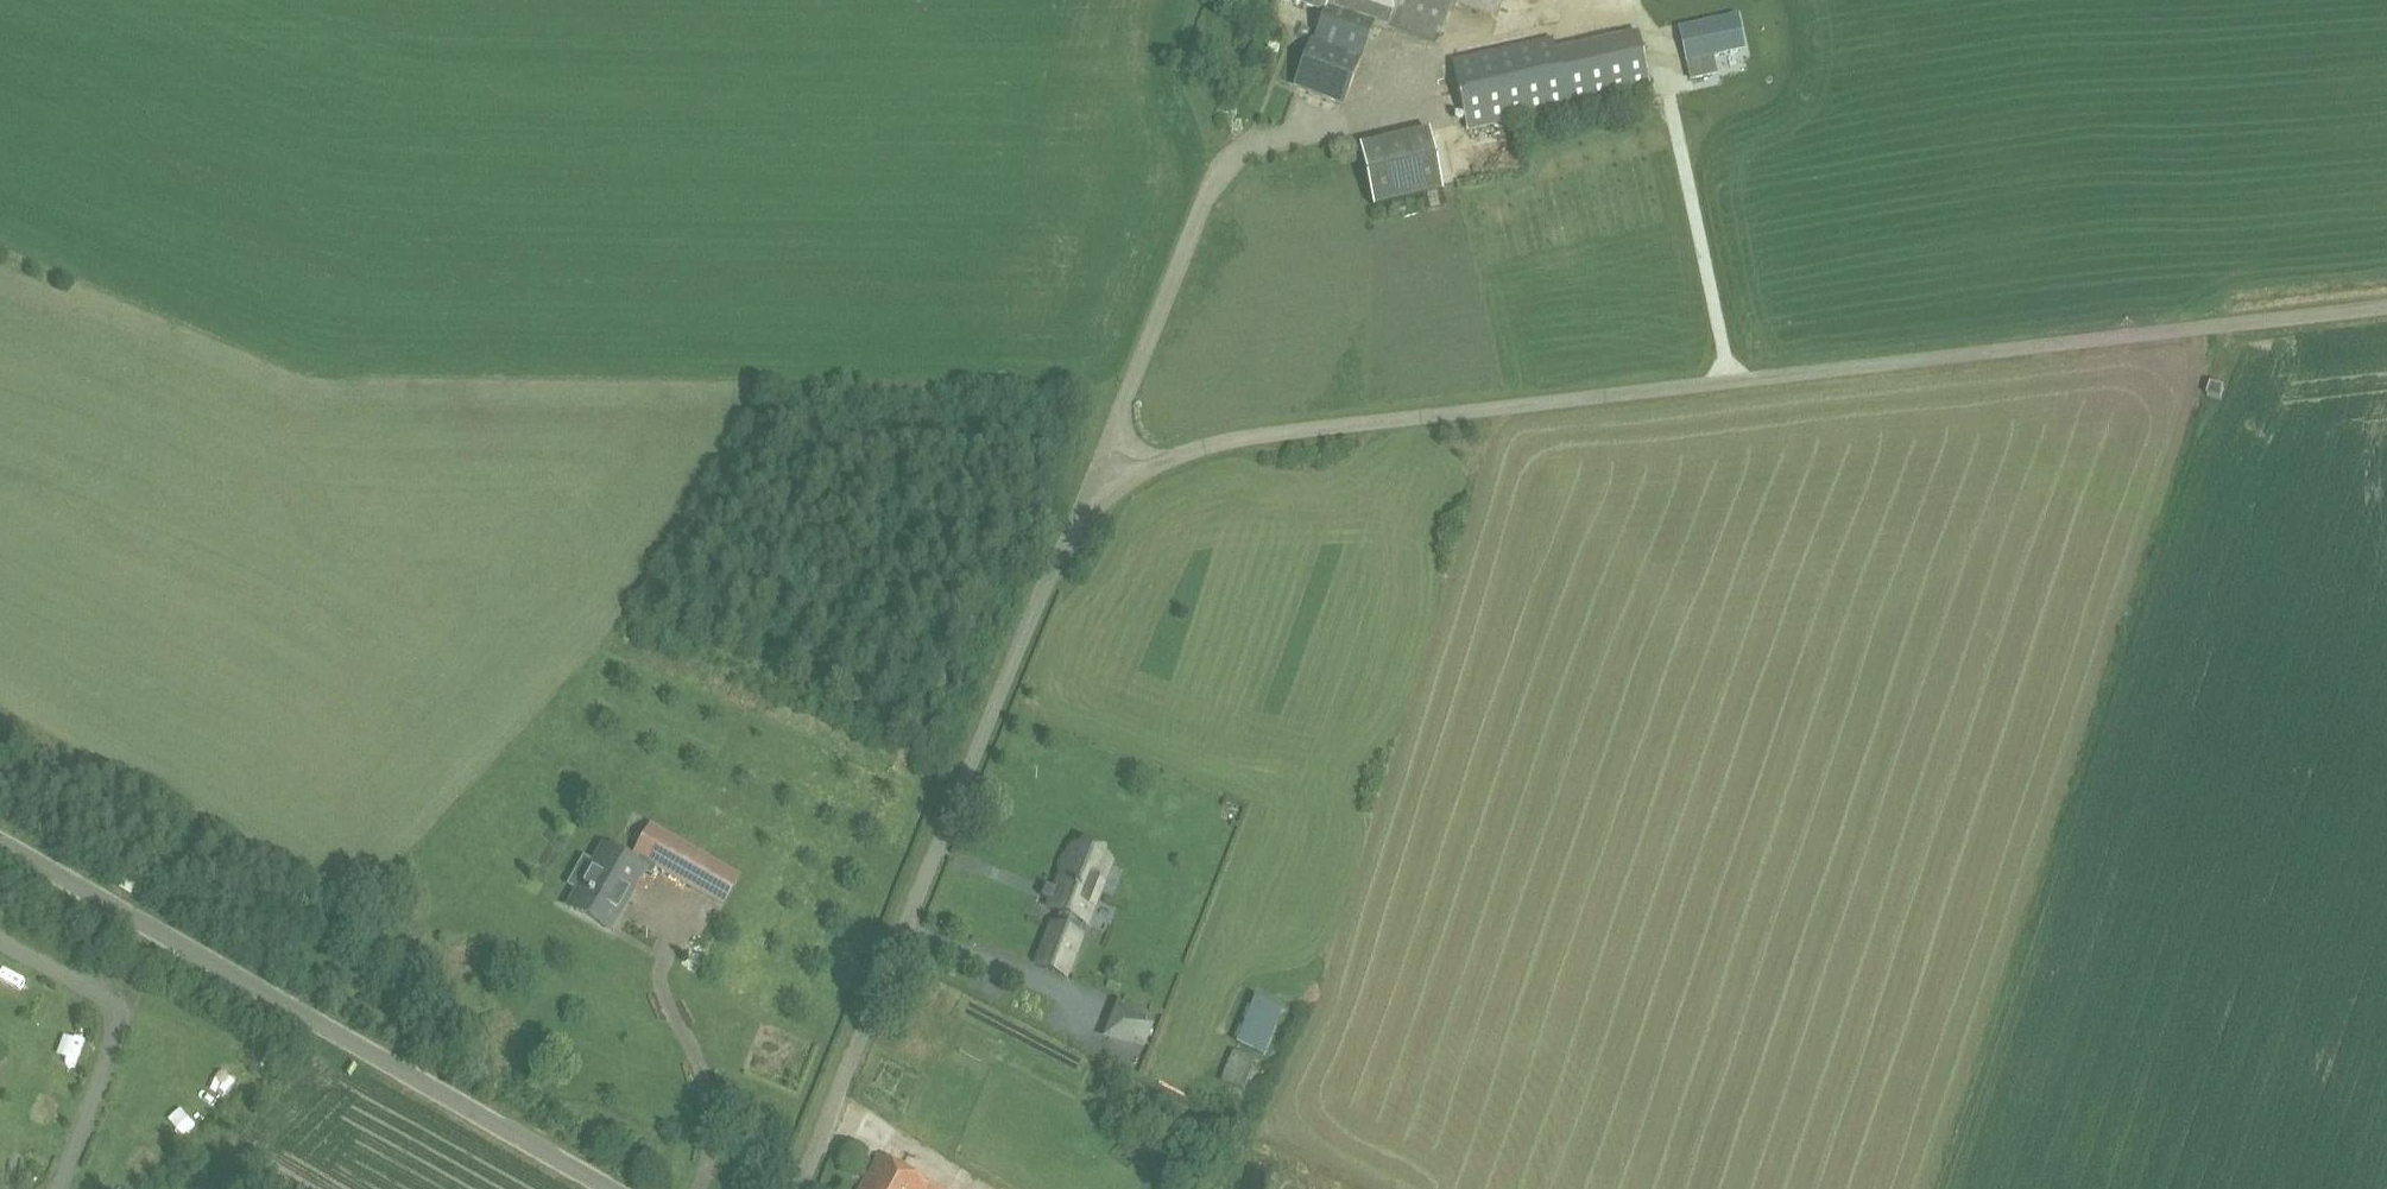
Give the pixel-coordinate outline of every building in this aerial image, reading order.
[(1293,88),(1345,106),(1375,19),(1438,41),(1452,0),(1292,0),(1324,11),(1314,39),(1310,38),(1293,88)] [(1498,15),(1503,0),(1454,0),(1498,15)] [(1680,29),(1691,80),(1712,75),(1709,57),(1743,49),(1736,17),(1680,29)] [(1452,61),(1467,130),(1652,89),(1639,32),(1555,51),(1552,39),(1452,61)] [(1380,199),(1444,184),(1431,124),(1367,139),(1380,199)] [(2208,396),(2222,400),(2226,388),(2211,383),(2208,396)] [(576,911),(609,930),(643,872),(652,878),(657,868),(660,868),(724,903),(738,877),(651,828),(636,854),(638,855),(633,865),(610,852),(601,869),(584,859),(570,885),(586,894),(576,911)] [(1037,966),(1065,976),(1074,953),(1067,950),(1072,936),(1080,938),(1080,937),(1079,937),(1085,923),(1086,923),(1109,863),(1072,848),(1049,909),(1059,913),(1053,927),(1052,926),(1037,966)] [(126,884),(122,890),(133,896),(137,890),(138,888),(127,882),(126,884)] [(1281,1009),(1255,999),(1238,1043),(1264,1054),(1281,1009)] [(1116,1014),(1113,1041),(1155,1046),(1158,1019),(1116,1014)] [(1244,1092),(1255,1068),(1233,1059),(1223,1083),(1244,1092)] [(209,1074),(222,1094),(241,1082),(228,1061),(209,1074)] [(198,1093),(179,1108),(192,1126),(212,1111),(198,1093)] [(929,1185),(878,1157),(860,1188),(927,1188),(929,1185)]
